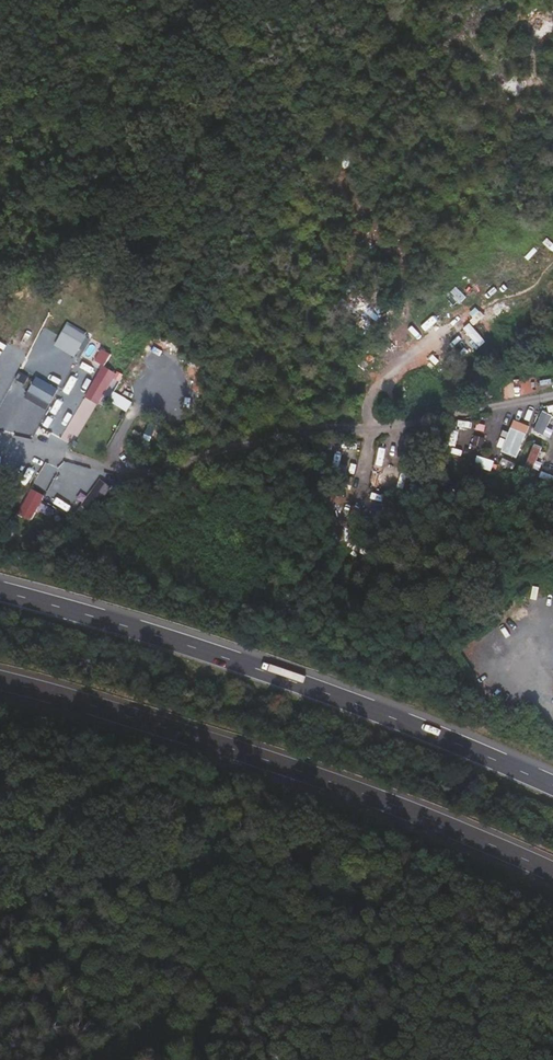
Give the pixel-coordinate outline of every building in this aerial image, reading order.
[(480,347),(487,341),(471,323),(464,328),(480,347)] [(106,366),(112,353),(102,348),(96,361),(106,366)] [(114,373),(108,370),(104,378),(109,381),(114,373)] [(36,376),(29,392),(52,403),(60,386),(36,376)] [(547,434),(552,414),(541,411),(535,431),(547,434)] [(87,416),(80,412),(75,421),(82,425),(87,416)] [(82,425),(75,421),(67,434),(74,438),(82,425)] [(465,449),(472,431),(457,425),(449,443),(465,449)] [(526,446),(511,441),(508,450),(516,453),(513,461),(520,464),(526,446)] [(535,443),(525,465),(536,470),(547,449),(535,443)] [(478,456),(475,466),(492,470),(495,460),(478,456)] [(50,495),(66,502),(73,486),(57,479),(50,495)] [(92,489),(84,504),(95,510),(103,496),(92,489)] [(15,510),(34,519),(43,499),(30,493),(25,502),(20,500),(15,510)]
